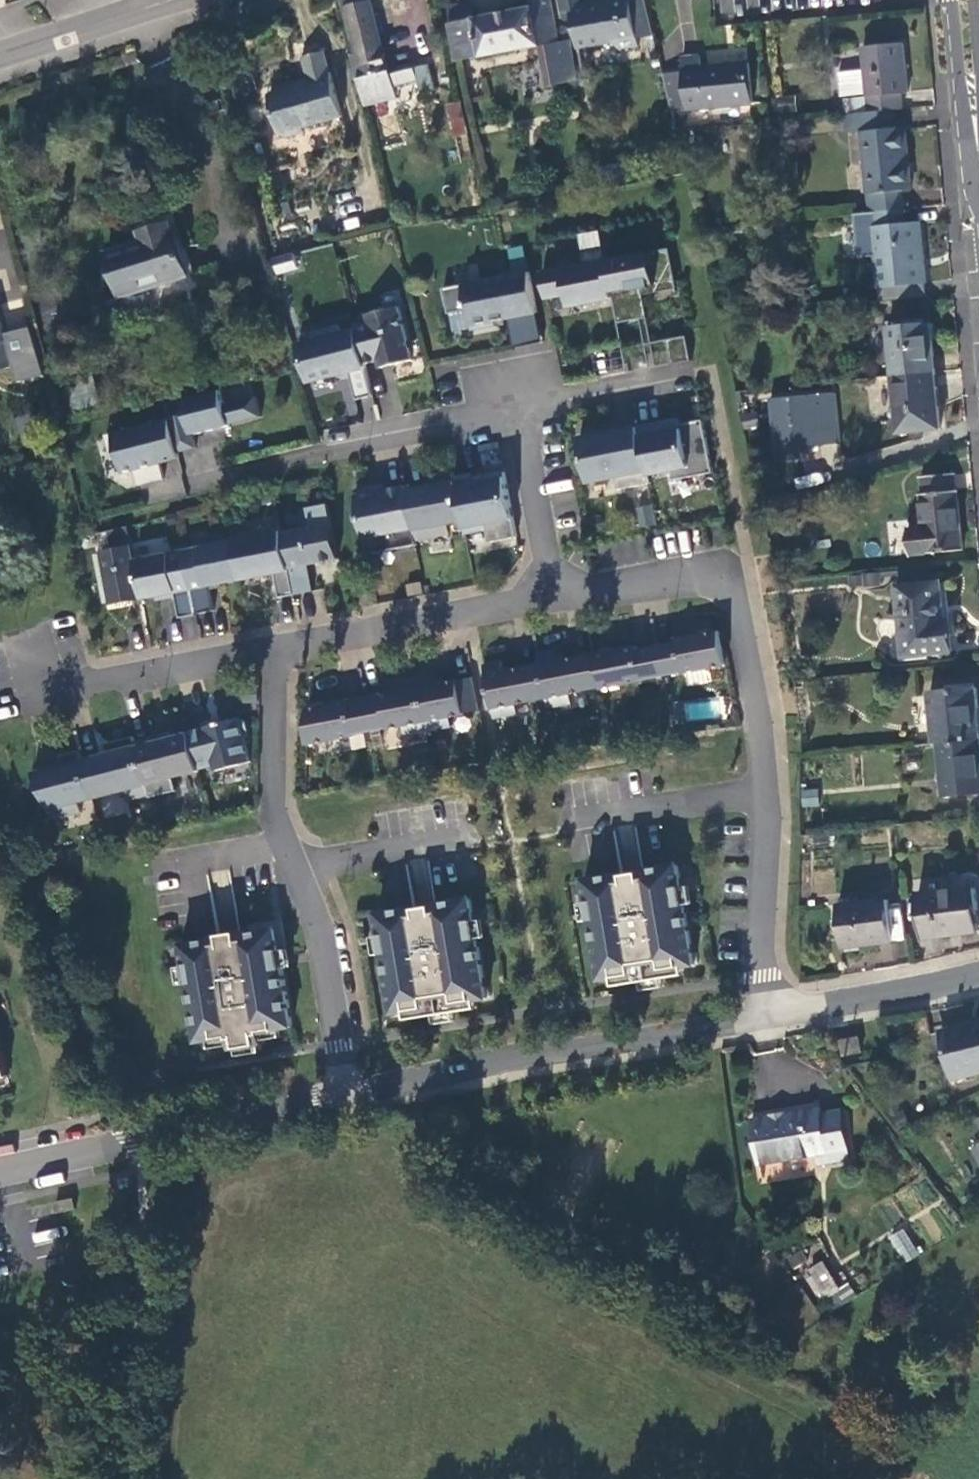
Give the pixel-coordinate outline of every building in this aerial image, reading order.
[(361,105),(372,103),(370,92),(416,82),(420,94),(433,91),(427,66),(376,76),(376,72),(386,70),(368,0),(344,0),(358,54),(352,56),(361,105)] [(470,61),(540,47),(559,44),(558,41),(563,40),(566,37),(567,33),(566,29),(563,26),(556,28),(551,0),(533,0),(534,6),(476,16),(473,1),(446,6),(457,64),(470,61)] [(562,16),(574,23),(577,41),(638,29),(631,0),(608,0),(589,4),(588,0),(558,0),(562,16)] [(639,34),(653,31),(646,0),(632,0),(639,34)] [(640,42),(638,29),(577,41),(579,47),(614,39),(624,45),(640,42)] [(540,47),(544,64),(572,59),(569,42),(559,44),(540,47)] [(842,99),(843,114),(859,112),(899,109),(898,95),(904,94),(899,46),(860,50),(862,69),(834,72),(836,95),(863,93),(865,97),(842,99)] [(340,117),(322,53),(303,59),(309,85),(269,96),(279,135),(286,136),(304,131),(304,126),(340,117)] [(681,71),(663,72),(671,106),(684,105),(684,108),(701,106),(701,108),(749,102),(745,62),(699,67),(697,54),(679,56),(681,71)] [(547,87),(577,82),(572,59),(544,64),(547,87)] [(463,118),(458,103),(449,106),(453,122),(463,118)] [(859,112),(868,212),(901,209),(899,192),(908,192),(902,129),(893,129),(891,115),(900,115),(899,109),(859,112)] [(185,276),(174,209),(141,214),(144,233),(99,240),(107,287),(185,276)] [(902,226),(901,209),(868,212),(876,289),(924,285),(917,224),(902,226)] [(579,250),(600,246),(596,230),(575,234),(579,250)] [(607,260),(614,297),(619,323),(642,318),(636,287),(677,280),(671,247),(607,259),(607,260)] [(300,256),(281,261),(285,275),(304,271),(300,256)] [(607,260),(543,273),(548,297),(567,294),(570,305),(614,297),(607,260)] [(530,271),(445,287),(449,312),(469,309),(473,329),(497,325),(496,320),(538,311),(530,271)] [(399,307),(368,315),(370,322),(355,326),(356,330),(365,364),(380,361),(382,368),(412,360),(399,307)] [(15,366),(9,339),(7,340),(0,308),(0,370),(15,366)] [(885,328),(890,376),(931,372),(926,324),(885,328)] [(339,327),(313,333),(315,341),(300,344),(310,381),(350,371),(357,400),(373,396),(365,364),(356,330),(341,334),(339,327)] [(673,364),(693,360),(688,335),(668,339),(673,364)] [(936,431),(931,372),(890,376),(896,435),(936,431)] [(178,450),(179,455),(198,450),(194,437),(231,427),(231,426),(262,418),(257,399),(226,406),(222,391),(166,405),(171,421),(178,450)] [(771,453),(840,449),(836,391),(768,396),(771,453)] [(680,417),(657,422),(659,432),(682,428),(680,417)] [(171,421),(108,437),(113,457),(119,456),(124,474),(136,470),(141,487),(165,481),(161,465),(159,455),(178,450),(171,421)] [(639,426),(581,437),(589,481),(617,476),(620,488),(650,482),(639,426)] [(178,450),(159,455),(161,465),(180,459),(179,455),(178,450)] [(437,485),(406,491),(415,540),(450,535),(448,524),(462,521),(454,478),(453,472),(435,476),(437,485)] [(454,478),(462,521),(465,534),(487,530),(489,543),(518,538),(506,473),(481,477),(482,482),(474,484),(472,474),(454,478)] [(908,557),(961,552),(956,493),(952,492),(951,476),(919,478),(920,496),(918,496),(921,530),(906,531),(908,557)] [(553,513),(577,509),(571,479),(547,483),(553,513)] [(376,487),(355,491),(367,555),(417,545),(415,540),(406,491),(405,487),(377,492),(376,487)] [(644,527),(658,524),(655,504),(640,507),(644,527)] [(282,533),(294,594),(313,591),(308,564),(338,559),(328,505),(307,508),(311,527),(282,533)] [(131,538),(129,527),(109,532),(111,542),(131,538)] [(282,533),(282,532),(233,541),(241,580),(275,573),(280,597),(294,594),(282,533)] [(241,580),(233,541),(232,536),(210,540),(211,545),(184,551),(196,613),(214,610),(210,586),(241,580)] [(132,546),(103,552),(113,602),(142,597),(135,560),(132,546)] [(184,551),(135,560),(142,597),(143,598),(175,592),(180,618),(196,614),(196,613),(184,551)] [(951,655),(944,585),(882,591),(887,646),(890,645),(892,660),(951,655)] [(678,642),(658,646),(663,675),(683,671),(683,672),(726,663),(720,630),(677,638),(678,642)] [(663,675),(658,646),(639,649),(638,645),(595,654),(601,685),(601,688),(644,679),(644,678),(663,675)] [(601,685),(595,653),(579,656),(558,660),(557,650),(539,653),(541,663),(547,696),(549,706),(572,702),(570,692),(585,689),(585,688),(601,685)] [(547,696),(541,663),(525,666),(504,670),(503,660),(485,664),(495,717),(518,712),(516,703),(531,700),(531,699),(547,696)] [(436,673),(418,677),(429,730),(452,725),(450,716),(465,713),(465,712),(481,709),(474,676),(459,679),(438,683),(436,673)] [(402,690),(366,697),(373,730),(389,727),(403,724),(405,735),(429,730),(418,677),(400,680),(402,690)] [(932,744),(937,744),(978,740),(978,735),(975,692),(929,695),(932,744)] [(350,700),(308,708),(307,743),(357,733),(373,730),(366,697),(351,700),(350,700)] [(206,727),(191,731),(201,769),(216,765),(218,770),(252,761),(246,737),(252,736),(247,718),(242,719),(241,717),(224,722),(223,718),(205,723),(206,727)] [(162,734),(136,741),(151,794),(151,797),(178,790),(174,777),(201,770),(201,769),(191,731),(172,736),(164,739),(162,734)] [(113,752),(84,760),(95,798),(126,790),(129,800),(151,794),(136,741),(135,736),(110,742),(113,752)] [(937,744),(942,799),(978,795),(978,740),(937,744)] [(80,802),(94,799),(82,751),(62,755),(65,765),(35,773),(56,819),(82,812),(80,802)] [(817,789),(801,789),(801,806),(818,805),(817,789)] [(618,873),(586,878),(602,978),(614,976),(633,973),(634,981),(640,981),(641,989),(662,986),(661,977),(666,976),(665,968),(684,965),(696,963),(695,962),(699,961),(698,951),(694,951),(679,863),(618,873)] [(923,893),(927,936),(978,931),(978,888),(923,893)] [(472,897),(379,912),(395,1012),(406,1010),(426,1007),(427,1015),(433,1014),(434,1023),(455,1020),(454,1011),(459,1010),(458,1002),(477,999),(488,997),(472,897)] [(893,898),(844,902),(848,944),(896,939),(893,898)] [(214,939),(183,944),(199,1041),(211,1039),(231,1036),(232,1045),(233,1048),(238,1047),(258,1044),(264,1043),(263,1040),(262,1031),(282,1028),(294,1026),(277,928),(246,933),(246,931),(214,936),(214,939)] [(684,965),(665,968),(666,976),(686,973),(684,965)] [(633,973),(614,976),(615,985),(634,981),(633,973)] [(477,999),(458,1002),(459,1010),(478,1007),(477,999)] [(406,1010),(408,1019),(427,1015),(426,1007),(406,1010)] [(944,1030),(956,1078),(978,1073),(978,1021),(944,1030)] [(262,1031),(263,1040),(284,1036),(282,1028),(262,1031)] [(231,1036),(211,1039),(212,1048),(232,1045),(231,1036)] [(861,1052),(858,1039),(845,1042),(847,1055),(861,1052)] [(258,1044),(238,1047),(239,1055),(260,1052),(258,1044)] [(9,1077),(0,1047),(0,1079),(9,1077)] [(851,1164),(843,1114),(821,1118),(820,1112),(751,1124),(758,1168),(817,1158),(819,1169),(851,1164)] [(971,1119),(978,1137),(978,1114),(971,1119)] [(970,1145),(978,1163),(978,1140),(970,1145)] [(978,1176),(978,1163),(970,1145),(957,1152),(971,1180),(978,1176)] [(75,1198),(57,1202),(59,1212),(77,1209),(75,1198)] [(904,1228),(888,1236),(902,1264),(918,1256),(904,1228)] [(824,1299),(845,1285),(838,1274),(831,1279),(822,1267),(821,1268),(818,1264),(807,1271),(811,1277),(808,1279),(816,1294),(820,1292),(824,1299)]
